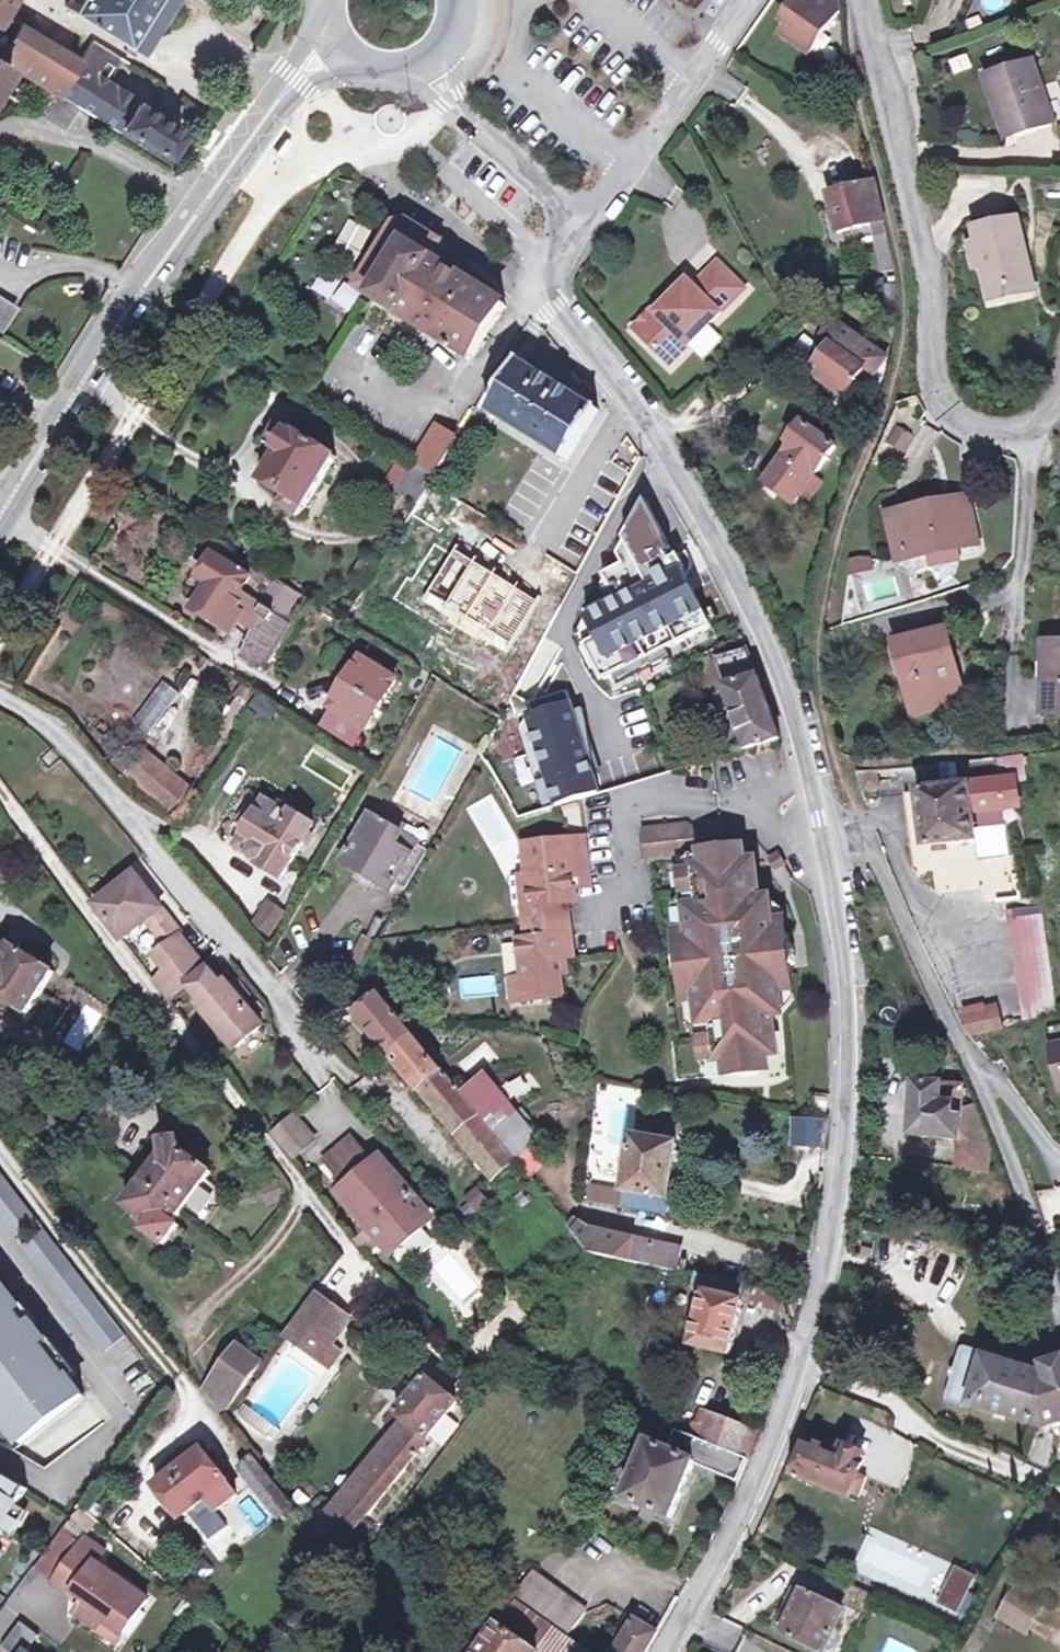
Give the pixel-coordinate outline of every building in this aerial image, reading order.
[(65,7),(101,31),(117,42),(136,55),(171,0),(69,0),(65,7)] [(683,5),(694,13),(703,0),(686,0),(683,5)] [(790,0),(793,2),(780,23),(787,27),(780,37),(804,52),(824,23),(835,7),(834,0),(790,0)] [(28,76),(59,95),(79,63),(0,13),(0,59),(28,76)] [(59,95),(140,146),(144,140),(163,152),(179,128),(114,87),(130,62),(95,40),(79,63),(59,95)] [(1009,127),(1052,114),(1034,55),(985,68),(991,93),(998,91),(1009,127)] [(869,218),(882,216),(872,179),(862,182),(861,177),(833,185),(834,189),(824,191),(834,227),(869,218)] [(1032,278),(1016,215),(972,226),(977,246),(982,265),(988,289),(1032,278)] [(348,259),(366,228),(344,216),(327,247),(348,259)] [(882,216),(869,218),(881,265),(893,263),(882,216)] [(391,232),(434,260),(444,244),(410,222),(396,224),(391,232)] [(434,260),(391,232),(357,287),(373,296),(451,346),(448,351),(456,356),(459,351),(472,359),(506,305),(434,260)] [(970,248),(974,266),(982,265),(977,246),(970,248)] [(667,363),(742,288),(715,260),(692,284),(685,279),(654,311),(650,307),(631,326),(667,363)] [(885,283),(897,280),(893,263),(881,265),(885,283)] [(340,308),(352,288),(317,267),(304,287),(340,308)] [(990,297),(1033,286),(1032,278),(988,289),(990,297)] [(13,300),(0,293),(0,322),(13,300)] [(885,357),(835,319),(823,336),(834,344),(819,365),(825,370),(819,379),(843,397),(863,370),(871,375),(885,357)] [(597,409),(518,361),(486,412),(567,461),(597,409)] [(909,440),(917,429),(904,420),(896,432),(909,440)] [(776,491),(791,502),(805,483),(804,482),(810,473),(811,474),(833,444),(804,422),(789,444),(794,447),(787,456),(782,453),(767,476),(781,485),(776,491)] [(442,425),(419,460),(439,472),(461,438),(442,425)] [(308,508),(339,457),(295,430),(293,433),(285,429),(275,449),(281,453),(264,482),(287,496),(281,506),(299,516),(305,507),(308,508)] [(421,502),(433,483),(439,472),(419,460),(415,465),(403,458),(388,482),(421,502)] [(767,476),(762,482),(776,491),(781,485),(767,476)] [(928,486),(929,493),(950,489),(948,482),(928,486)] [(954,539),(975,535),(967,486),(950,489),(929,493),(900,499),(909,547),(930,543),(954,539)] [(887,501),(896,549),(909,547),(900,499),(887,501)] [(603,640),(588,648),(588,649),(590,648),(608,681),(651,658),(657,667),(675,658),(670,647),(713,624),(686,574),(690,570),(692,564),(691,559),(686,550),(671,558),(667,551),(671,549),(645,501),(631,546),(641,566),(608,583),(609,584),(611,583),(620,599),(590,614),(603,640)] [(930,543),(933,555),(956,550),(954,539),(930,543)] [(870,572),(871,556),(846,556),(846,572),(870,572)] [(264,674),(311,599),(249,560),(241,573),(216,560),(195,591),(202,597),(193,612),(233,636),(253,605),(269,615),(256,634),(260,637),(244,662),(264,674)] [(846,579),(836,577),(831,608),(843,610),(846,579)] [(965,691),(947,617),(896,630),(905,670),(912,669),(919,702),(965,691)] [(1049,631),(1048,670),(1041,670),(1040,702),(1059,703),(1059,632),(1049,631)] [(716,663),(749,747),(781,737),(777,720),(769,698),(763,681),(748,648),(716,663)] [(362,660),(347,685),(383,704),(398,681),(362,660)] [(180,691),(162,678),(130,721),(149,734),(180,691)] [(383,704),(347,685),(332,710),(367,731),(383,704)] [(528,726),(550,803),(605,789),(585,724),(577,728),(573,712),(581,709),(574,687),(537,700),(541,712),(534,715),(528,726)] [(590,707),(581,709),(573,712),(577,728),(585,724),(585,722),(594,719),(590,707)] [(355,748),(367,731),(332,710),(322,727),(355,748)] [(193,783),(133,735),(110,762),(170,811),(193,783)] [(998,779),(993,750),(932,760),(936,789),(903,794),(912,849),(976,840),(975,836),(1007,830),(1003,805),(1001,794),(1015,792),(1012,777),(998,779)] [(876,783),(874,770),(854,773),(859,788),(876,783)] [(1016,802),(1015,792),(1001,794),(1003,805),(1016,802)] [(278,878),(313,824),(292,809),(288,814),(266,799),(259,809),(252,806),(236,830),(242,834),(236,846),(259,861),(257,866),(278,878)] [(414,844),(416,842),(405,835),(398,831),(401,824),(387,816),(384,824),(368,815),(340,863),(387,889),(391,883),(414,844)] [(649,862),(704,858),(704,854),(703,840),(688,828),(645,833),(649,862)] [(562,839),(567,879),(584,875),(579,837),(562,839)] [(513,1001),(556,995),(553,972),(560,972),(558,959),(556,934),(564,933),(562,916),(561,900),(569,899),(567,879),(562,839),(519,843),(522,874),(526,904),(517,904),(519,921),(521,937),(513,938),(516,976),(510,977),(513,1001)] [(425,850),(414,844),(391,883),(402,890),(425,850)] [(767,1059),(777,1058),(773,1019),(783,1018),(779,981),(794,979),(793,972),(797,967),(795,950),(790,946),(789,939),(774,941),(771,903),(760,904),(756,865),(746,867),(744,852),(704,854),(704,858),(705,873),(695,874),(698,898),(700,912),(689,913),(693,942),(687,951),(679,951),(680,959),(676,964),(678,980),(683,984),(683,991),(691,991),(699,996),(702,1027),(712,1026),(714,1041),(717,1065),(727,1064),(728,1078),(768,1073),(767,1059)] [(778,858),(770,862),(775,872),(783,868),(778,858)] [(1019,901),(1014,871),(993,874),(997,904),(1019,901)] [(138,873),(97,905),(124,940),(149,921),(165,908),(138,873)] [(522,874),(514,875),(517,904),(526,904),(522,874)] [(689,913),(700,912),(698,898),(688,899),(689,913)] [(283,911),(268,902),(254,924),(269,933),(283,911)] [(185,934),(165,908),(149,921),(170,947),(183,936),(185,934)] [(1045,993),(1039,920),(1015,921),(1021,995),(1045,993)] [(375,939),(362,931),(355,942),(366,955),(375,939)] [(558,956),(567,955),(564,933),(556,934),(558,956)] [(193,951),(183,936),(170,947),(157,956),(168,972),(193,951)] [(65,978),(0,938),(0,996),(40,1020),(36,1025),(62,1040),(78,1014),(58,1001),(53,1009),(48,1005),(65,978)] [(348,955),(352,960),(359,968),(366,955),(355,942),(348,955)] [(155,981),(170,1001),(187,988),(199,1003),(194,1006),(230,1052),(258,1029),(222,984),(218,987),(206,973),(204,974),(191,957),(195,954),(193,951),(168,972),(155,981)] [(504,978),(506,1001),(513,1001),(510,977),(504,978)] [(992,980),(950,986),(960,1006),(963,1006),(994,1002),(992,980)] [(364,995),(367,999),(352,1012),(376,1040),(374,1042),(384,1053),(387,1051),(410,1030),(405,1024),(374,987),(364,995)] [(1049,1022),(1053,1068),(1059,1068),(1059,1021),(1049,1022)] [(1047,1069),(1053,1068),(1049,1022),(1043,1022),(1047,1069)] [(704,1042),(714,1041),(712,1026),(702,1027),(704,1042)] [(457,1087),(410,1030),(387,1051),(408,1077),(410,1076),(491,1172),(513,1155),(489,1126),(457,1087)] [(481,1066),(457,1087),(489,1126),(513,1107),(481,1066)] [(959,1137),(961,1106),(962,1081),(915,1078),(914,1080),(905,1080),(903,1100),(913,1101),(912,1114),(910,1133),(959,1137)] [(831,1101),(819,1099),(817,1112),(828,1114),(831,1101)] [(992,1142),(979,1107),(961,1106),(959,1137),(992,1142)] [(513,1107),(489,1126),(513,1155),(537,1136),(513,1107)] [(275,1133),(297,1162),(320,1143),(295,1115),(275,1133)] [(789,1146),(824,1147),(825,1117),(790,1116),(789,1146)] [(680,1143),(634,1135),(626,1186),(671,1194),(680,1143)] [(956,1166),(1003,1171),(992,1142),(959,1137),(956,1166)] [(374,1163),(355,1139),(329,1160),(348,1183),(357,1194),(349,1201),(371,1228),(380,1221),(394,1238),(400,1246),(426,1226),(422,1221),(431,1215),(391,1166),(383,1173),(374,1163)] [(153,1172),(148,1179),(187,1208),(214,1169),(176,1140),(160,1162),(149,1155),(143,1165),(153,1172)] [(382,1155),(374,1163),(383,1173),(391,1166),(382,1155)] [(17,1233),(39,1216),(0,1165),(0,1211),(17,1233)] [(624,1185),(583,1178),(580,1194),(621,1201),(624,1185)] [(187,1208),(148,1179),(129,1205),(154,1222),(150,1229),(170,1243),(181,1228),(185,1222),(180,1219),(187,1208)] [(357,1194),(348,1183),(340,1190),(349,1201),(357,1194)] [(472,1185),(461,1201),(479,1213),(489,1197),(472,1185)] [(668,1210),(671,1194),(626,1186),(624,1202),(668,1210)] [(574,1228),(591,1249),(686,1271),(688,1262),(676,1258),(678,1245),(592,1225),(579,1217),(574,1228)] [(394,1238),(380,1221),(371,1228),(385,1245),(394,1238)] [(49,1230),(28,1246),(108,1350),(129,1333),(49,1230)] [(745,1300),(748,1285),(699,1274),(696,1288),(706,1291),(695,1343),(732,1352),(745,1300)] [(46,1346),(52,1341),(38,1323),(32,1328),(20,1313),(27,1308),(5,1280),(1,1283),(0,1282),(0,1408),(13,1425),(27,1443),(89,1395),(75,1377),(72,1379),(46,1346)] [(808,1299),(748,1285),(745,1300),(803,1314),(808,1299)] [(332,1306),(316,1295),(298,1321),(321,1337),(324,1334),(336,1342),(351,1320),(332,1306)] [(321,1337),(298,1321),(287,1336),(330,1368),(341,1353),(333,1346),(336,1342),(324,1334),(321,1337)] [(212,1394),(230,1416),(266,1366),(244,1350),(212,1394)] [(1045,1374),(967,1351),(951,1399),(1032,1425),(1045,1374)] [(1045,1374),(1032,1425),(1045,1428),(1055,1425),(1059,1423),(1059,1359),(1045,1363),(1048,1373),(1045,1374)] [(406,1415),(323,1533),(342,1556),(365,1524),(379,1534),(421,1476),(407,1466),(418,1452),(458,1396),(449,1390),(426,1374),(399,1410),(406,1415)] [(695,1425),(691,1434),(751,1459),(762,1432),(708,1411),(701,1427),(695,1425)] [(682,1419),(678,1429),(691,1434),(695,1425),(682,1419)] [(691,1434),(678,1429),(669,1447),(654,1441),(630,1496),(675,1515),(698,1461),(741,1480),(751,1459),(691,1434)] [(841,1451),(812,1440),(799,1475),(808,1479),(840,1492),(850,1496),(851,1492),(859,1495),(867,1477),(858,1473),(865,1455),(843,1447),(841,1451)] [(163,1487),(184,1514),(188,1511),(193,1516),(194,1514),(214,1499),(222,1510),(223,1511),(245,1494),(233,1480),(235,1479),(210,1449),(163,1487)] [(431,1462),(418,1452),(407,1466),(421,1476),(431,1462)] [(32,1488),(1,1470),(5,1464),(0,1461),(0,1540),(32,1488)] [(222,1510),(214,1499),(194,1514),(203,1525),(222,1510)] [(44,1570),(61,1583),(88,1546),(70,1534),(44,1570)] [(93,1603),(84,1615),(104,1630),(110,1622),(129,1636),(132,1631),(154,1602),(102,1565),(110,1554),(92,1540),(88,1546),(61,1583),(60,1585),(78,1598),(81,1594),(93,1603)] [(964,1564),(955,1582),(973,1591),(980,1572),(964,1564)] [(586,1609),(552,1585),(531,1570),(514,1595),(540,1614),(569,1634),(586,1609)] [(955,1582),(946,1602),(964,1610),(973,1591),(955,1582)] [(1030,1629),(1047,1599),(1026,1587),(1008,1615),(1030,1629)] [(826,1649),(846,1607),(807,1588),(787,1632),(826,1649)] [(539,1616),(517,1601),(484,1651),(590,1651),(539,1616)] [(661,1631),(633,1614),(626,1625),(626,1626),(632,1630),(619,1651),(649,1651),(661,1631)] [(46,1637),(28,1624),(10,1649),(14,1651),(36,1651),(46,1637)] [(632,1630),(626,1626),(610,1651),(619,1651),(632,1630)]
